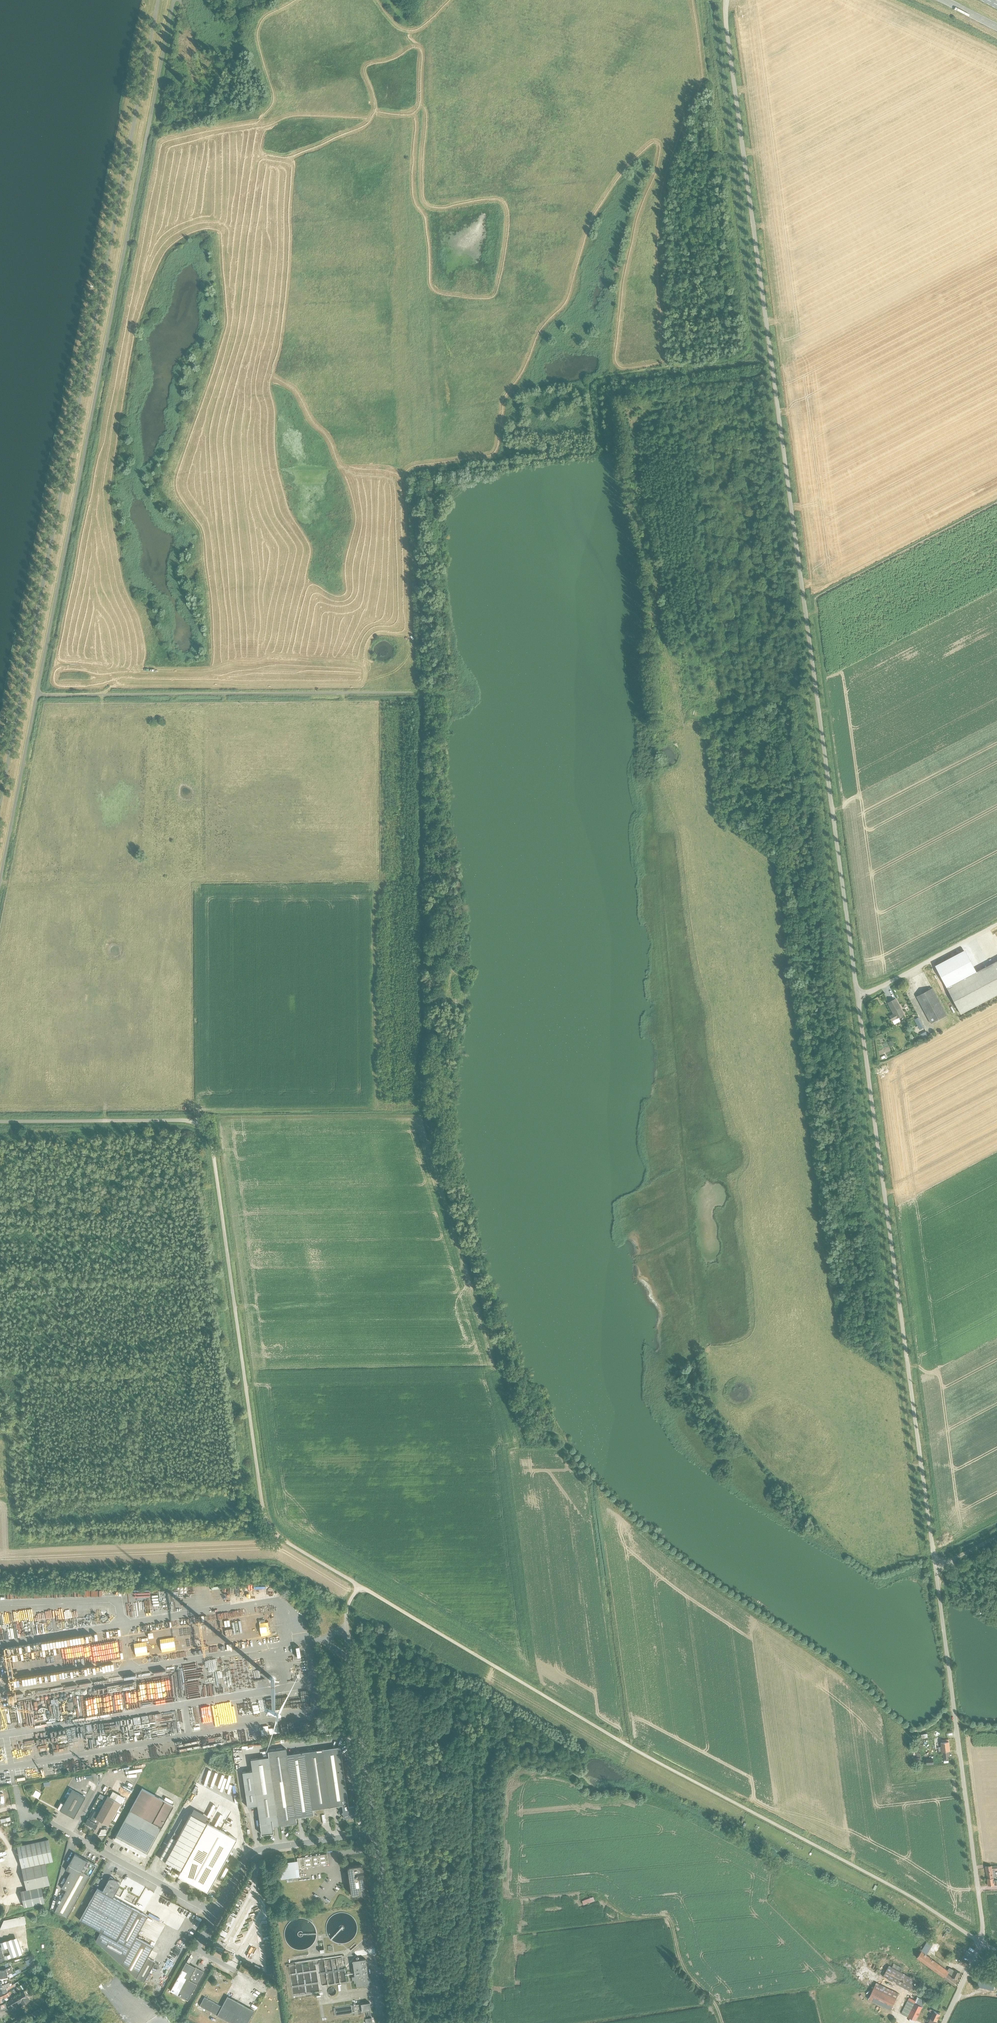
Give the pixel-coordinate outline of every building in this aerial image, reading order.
[(976,973),(965,951),(937,965),(949,987),(976,973)] [(949,987),(962,1012),(996,994),(996,962),(976,973),(949,987)] [(917,996),(932,1023),(947,1015),(933,988),(917,996)] [(897,1018),(904,1014),(897,1001),(894,1002),(894,1000),(888,1003),(894,1014),(890,1016),(892,1020),(897,1018)] [(96,1653),(115,1649),(113,1637),(104,1639),(104,1641),(99,1642),(99,1641),(92,1642),(93,1645),(97,1644),(98,1648),(95,1649),(96,1653)] [(47,1713),(48,1720),(58,1719),(56,1706),(53,1706),(53,1702),(56,1701),(55,1696),(51,1697),(52,1702),(49,1702),(50,1712),(47,1713)] [(943,1752),(943,1759),(950,1758),(949,1751),(950,1751),(949,1739),(941,1740),(942,1742),(941,1742),(941,1747),(938,1747),(939,1752),(942,1752),(943,1752)] [(252,1770),(242,1771),(247,1805),(257,1804),(261,1833),(274,1831),(273,1825),(297,1822),(296,1816),(314,1813),(313,1808),(342,1803),(343,1810),(342,1812),(343,1813),(344,1816),(348,1816),(349,1815),(352,1817),(354,1814),(355,1815),(359,1814),(358,1811),(360,1809),(358,1808),(357,1804),(349,1805),(340,1745),(287,1753),(286,1747),(268,1750),(269,1756),(251,1758),(252,1770)] [(131,1791),(138,1777),(131,1773),(124,1787),(131,1791)] [(61,1801),(58,1808),(61,1809),(74,1817),(86,1796),(70,1787),(65,1795),(68,1797),(64,1803),(61,1801)] [(116,1835),(147,1852),(174,1804),(142,1787),(116,1835)] [(36,1789),(33,1794),(37,1797),(39,1797),(41,1793),(41,1791),(36,1789)] [(88,1818),(85,1822),(96,1828),(98,1823),(96,1822),(98,1818),(109,1824),(124,1796),(113,1790),(110,1796),(108,1795),(101,1808),(98,1807),(96,1810),(93,1808),(89,1816),(88,1818)] [(181,1869),(207,1822),(191,1813),(177,1839),(172,1836),(160,1857),(181,1869)] [(207,1822),(181,1869),(179,1874),(208,1890),(237,1838),(207,1822)] [(147,1852),(116,1835),(114,1839),(145,1856),(147,1852)] [(49,1838),(17,1845),(27,1888),(21,1890),(24,1906),(45,1902),(42,1885),(50,1883),(45,1862),(53,1860),(49,1838)] [(67,1889),(55,1910),(67,1917),(96,1864),(75,1853),(66,1869),(71,1871),(62,1887),(67,1889)] [(327,1853),(297,1857),(299,1867),(329,1863),(327,1853)] [(362,1863),(347,1865),(351,1892),(353,1894),(366,1892),(362,1863)] [(985,1866),(987,1878),(988,1885),(996,1884),(996,1878),(994,1879),(993,1870),(996,1869),(996,1866),(985,1866)] [(98,1887),(80,1919),(101,1930),(96,1939),(136,1976),(144,1980),(155,1960),(148,1956),(153,1945),(136,1936),(148,1915),(113,1896),(121,1881),(119,1880),(118,1880),(117,1879),(116,1878),(115,1878),(114,1877),(113,1877),(110,1876),(103,1890),(98,1887)] [(593,1896),(582,1900),(583,1904),(595,1900),(593,1896)] [(230,1913),(222,1927),(225,1928),(228,1923),(231,1925),(236,1916),(230,1913)] [(4,1920),(1,1928),(1,1929),(26,1923),(25,1915),(4,1920)] [(1,1946),(18,1940),(17,1936),(0,1942),(1,1946)] [(1,1946),(0,1946),(0,1960),(22,1953),(18,1940),(1,1946)] [(949,1970),(948,1969),(935,1959),(934,1960),(933,1959),(933,1958),(927,1954),(932,1946),(926,1942),(921,1951),(917,1957),(953,1984),(957,1980),(960,1973),(951,1968),(949,1970)] [(346,1981),(342,1956),(288,1964),(294,1995),(319,1991),(319,1985),(346,1981)] [(355,1975),(352,1976),(352,1979),(354,1979),(354,1982),(356,1982),(357,1986),(364,1985),(364,1987),(368,1986),(368,1985),(372,1984),(371,1976),(368,1977),(368,1973),(366,1958),(352,1960),(355,1975)] [(186,1961),(170,1990),(188,1999),(204,1970),(186,1961)] [(889,1965),(883,1976),(910,1991),(916,1979),(901,1971),(903,1968),(894,1963),(892,1966),(889,1965)] [(2,1981),(4,1981),(3,1979),(8,1979),(8,1977),(8,1974),(12,1972),(14,1971),(11,1966),(6,1969),(2,1968),(2,1970),(0,1970),(0,1981),(2,1981)] [(979,1979),(977,1986),(993,1989),(995,1980),(989,1979),(989,1981),(979,1979)] [(12,1985),(11,1983),(10,1984),(9,1982),(2,1985),(2,1983),(2,1981),(0,1981),(0,1990),(3,1990),(12,1985)] [(876,1982),(868,1999),(886,2008),(891,2010),(899,1993),(876,1982)] [(0,1990),(0,1994),(2,1994),(2,1993),(4,1994),(8,1991),(7,1990),(14,1986),(13,1984),(12,1985),(3,1990),(0,1990)] [(336,1991),(336,1990),(336,1989),(336,1988),(335,1988),(334,1987),(333,1987),(332,1986),(331,1987),(330,1987),(329,1988),(328,1988),(328,1989),(328,1990),(328,1991),(328,1992),(328,1993),(329,1994),(330,1994),(330,1995),(331,1995),(332,1995),(333,1995),(334,1995),(334,1994),(335,1994),(335,1993),(336,1992),(336,1991)] [(0,2011),(5,2010),(8,2008),(7,2005),(8,2005),(11,2008),(18,2004),(19,2007),(30,2000),(24,1991),(7,2002),(7,2001),(3,2004),(0,2004),(0,2011)] [(8,1997),(9,1996),(9,1995),(12,1993),(10,1991),(2,1996),(0,1995),(0,2002),(2,2002),(2,1999),(3,1999),(8,1997)] [(200,2005),(217,2014),(233,2022),(247,2022),(254,2010),(228,1995),(222,2005),(205,1996),(200,2005)] [(909,1997),(901,2013),(916,2020),(923,2006),(922,2006),(925,2000),(918,1997),(916,2000),(909,1997)] [(370,2001),(361,2003),(362,2010),(371,2009),(370,2001)] [(34,2012),(37,2016),(43,2011),(40,2007),(34,2012)] [(928,2022),(936,2022),(941,2014),(930,2009),(929,2011),(933,2013),(928,2022)]
